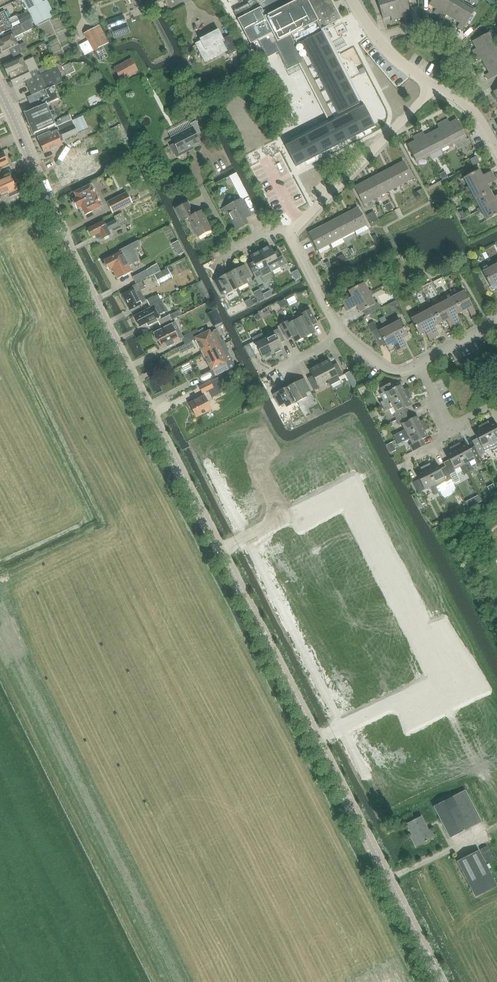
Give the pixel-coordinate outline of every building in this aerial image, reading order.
[(24,3),(32,19),(35,25),(51,17),(44,2),(43,3),(42,0),(23,0),(24,3)] [(233,11),(240,24),(243,30),(241,31),(242,34),(245,33),(247,38),(250,42),(250,44),(255,53),(259,51),(262,49),(264,54),(266,58),(278,52),(287,70),(299,64),(301,69),(329,123),(285,146),(296,167),(345,142),(375,127),(350,79),(336,51),(333,46),(325,30),(324,31),(323,28),(332,23),(341,19),(331,0),(255,0),(248,3),(240,8),(233,11)] [(392,0),(378,0),(377,0),(383,19),(391,16),(392,20),(398,19),(392,0)] [(398,19),(403,17),(402,13),(410,11),(407,0),(392,0),(398,19)] [(429,5),(436,9),(434,13),(439,16),(448,0),(432,0),(429,5)] [(453,19),(463,2),(459,0),(448,0),(439,16),(444,19),(446,15),(453,19)] [(463,2),(453,19),(459,23),(457,27),(463,30),(475,9),(463,2)] [(11,28),(8,20),(8,19),(4,11),(0,14),(0,34),(12,29),(11,28)] [(16,17),(20,23),(20,24),(32,19),(28,11),(16,17)] [(20,23),(16,17),(16,16),(8,19),(8,20),(11,28),(20,23)] [(129,32),(126,23),(119,25),(117,19),(107,22),(109,29),(111,28),(114,38),(129,32)] [(0,38),(0,50),(0,51),(1,52),(8,49),(9,50),(18,45),(14,38),(34,28),(30,20),(22,24),(12,29),(11,32),(2,36),(2,37),(0,38)] [(93,51),(95,50),(102,46),(93,29),(84,33),(88,40),(93,51)] [(230,54),(239,49),(232,34),(222,39),(217,29),(199,39),(199,41),(194,44),(204,63),(228,50),(230,54)] [(473,50),(475,56),(496,45),(490,32),(473,41),(476,48),(473,50)] [(93,51),(88,40),(80,44),(85,55),(93,51)] [(18,45),(9,50),(13,58),(27,51),(23,42),(18,45)] [(485,66),(496,60),(496,46),(496,45),(475,56),(478,61),(482,59),(485,66)] [(108,57),(102,46),(95,50),(101,61),(108,57)] [(21,56),(2,65),(10,82),(9,85),(9,87),(13,88),(24,82),(27,89),(30,96),(53,86),(63,81),(60,73),(57,68),(56,68),(53,63),(38,69),(33,58),(24,62),(21,56)] [(138,71),(131,58),(114,68),(120,80),(138,71)] [(485,66),(489,73),(485,75),(488,80),(496,76),(496,60),(485,66)] [(32,110),(24,114),(33,134),(55,124),(54,122),(51,117),(53,116),(51,111),(49,112),(46,105),(58,99),(53,86),(30,96),(26,98),(32,110)] [(59,118),(60,120),(54,122),(55,124),(56,126),(71,119),(69,114),(59,118)] [(448,119),(442,122),(453,143),(466,137),(457,119),(450,123),(448,119)] [(50,131),(37,137),(44,153),(62,145),(57,133),(59,132),(63,140),(77,134),(71,121),(57,127),(58,130),(50,133),(50,131)] [(174,144),(171,146),(176,157),(188,152),(187,149),(200,143),(196,134),(201,132),(196,121),(190,124),(192,127),(171,138),(174,144)] [(439,129),(432,132),(441,149),(453,143),(442,122),(437,125),(439,129)] [(102,135),(105,144),(116,140),(113,131),(102,135)] [(423,132),(418,135),(429,156),(441,149),(432,132),(425,136),(423,132)] [(429,156),(418,135),(413,137),(415,141),(407,145),(416,162),(429,156)] [(84,141),(88,151),(95,149),(91,139),(84,141)] [(70,157),(71,160),(58,165),(59,169),(56,170),(59,179),(58,179),(61,186),(62,185),(63,186),(79,179),(80,182),(95,175),(91,165),(87,167),(81,153),(70,157)] [(469,160),(472,166),(479,163),(476,157),(469,160)] [(404,162),(391,168),(400,185),(412,179),(404,162)] [(391,168),(379,175),(388,192),(400,185),(391,168)] [(463,178),(469,189),(493,176),(490,171),(482,176),(478,170),(463,178)] [(379,175),(367,181),(375,198),(388,192),(379,175)] [(1,195),(8,192),(10,196),(18,193),(10,176),(0,181),(0,193),(1,195)] [(469,189),(475,199),(490,191),(487,185),(495,180),(493,176),(469,189)] [(375,198),(367,181),(354,188),(363,204),(375,198)] [(73,201),(72,203),(74,207),(76,207),(77,209),(80,207),(84,215),(97,209),(96,209),(102,206),(91,185),(75,193),(77,197),(72,200),(73,201)] [(414,190),(417,196),(423,193),(419,187),(414,190)] [(480,210),(496,201),(496,195),(493,197),(490,191),(475,199),(480,210)] [(129,203),(125,193),(107,202),(112,212),(129,203)] [(223,208),(227,215),(228,214),(237,230),(248,224),(245,219),(250,216),(241,199),(223,208)] [(480,210),(486,221),(496,215),(496,201),(480,210)] [(175,208),(182,221),(188,218),(198,237),(211,230),(201,211),(194,214),(188,202),(175,208)] [(346,214),(354,231),(367,225),(358,208),(346,214)] [(333,221),(342,238),(354,231),(346,214),(333,221)] [(118,226),(115,220),(105,225),(103,221),(87,229),(91,237),(95,235),(97,239),(100,237),(101,239),(110,235),(108,231),(118,226)] [(321,227),(330,244),(342,238),(333,221),(321,227)] [(309,233),(316,247),(317,250),(330,244),(321,227),(309,233)] [(133,250),(130,245),(119,251),(120,252),(104,260),(104,262),(103,264),(105,268),(108,268),(108,269),(112,268),(117,278),(131,272),(128,267),(139,261),(133,250)] [(270,246),(260,252),(269,269),(271,272),(286,264),(284,261),(278,250),(273,252),(270,246)] [(176,250),(178,255),(184,252),(181,247),(176,250)] [(253,262),(248,265),(255,277),(256,280),(262,276),(263,276),(271,272),(269,269),(260,252),(250,257),(253,262)] [(233,266),(227,269),(238,289),(248,283),(246,280),(251,277),(245,265),(235,270),(233,266)] [(492,267),(482,272),(490,287),(496,284),(496,286),(496,276),(492,267)] [(154,275),(159,286),(173,279),(168,269),(154,275)] [(227,294),(238,289),(227,269),(222,272),(224,276),(214,281),(220,294),(225,291),(227,294)] [(146,271),(133,277),(136,283),(149,276),(146,271)] [(133,288),(121,294),(129,310),(143,303),(145,299),(140,290),(144,288),(141,281),(136,284),(132,286),(133,288)] [(206,289),(201,281),(196,284),(199,290),(202,291),(206,289)] [(342,302),(344,307),(369,294),(363,283),(348,291),(352,297),(342,302)] [(464,292),(453,297),(461,312),(467,309),(471,317),(476,315),(464,292)] [(369,294),(344,307),(347,311),(356,306),(360,312),(363,310),(365,316),(381,308),(378,302),(374,304),(369,294)] [(453,297),(442,303),(455,326),(459,324),(455,315),(461,312),(453,297)] [(157,322),(157,320),(160,318),(158,315),(167,311),(165,308),(161,300),(156,302),(150,305),(151,308),(134,316),(139,327),(145,323),(147,327),(157,322)] [(442,303),(432,308),(440,323),(446,320),(450,328),(455,326),(442,303)] [(432,308),(422,313),(434,337),(439,335),(434,326),(440,323),(432,308)] [(296,320),(305,338),(315,332),(311,324),(316,322),(309,310),(304,313),(305,315),(296,320)] [(177,311),(170,315),(172,321),(180,316),(177,311)] [(434,337),(422,313),(411,319),(418,334),(425,331),(429,339),(434,337)] [(285,322),(280,325),(286,337),(287,339),(292,337),(295,343),(305,338),(296,320),(293,315),(284,320),(285,322)] [(389,326),(401,350),(406,347),(401,339),(407,335),(400,320),(389,326)] [(173,343),(182,338),(182,337),(178,330),(174,332),(171,324),(154,333),(154,334),(155,338),(157,339),(161,348),(167,346),(167,347),(173,344),(173,343)] [(376,329),(372,332),(380,347),(385,344),(386,347),(392,343),(397,352),(401,350),(389,326),(378,332),(376,329)] [(273,354),(283,349),(280,343),(285,341),(278,329),(273,332),(274,334),(265,339),(273,354)] [(182,337),(182,338),(185,344),(189,342),(195,339),(195,338),(199,336),(196,330),(182,337)] [(195,339),(202,352),(201,352),(202,355),(225,344),(223,341),(221,341),(216,330),(210,333),(209,331),(205,333),(199,336),(195,338),(195,339)] [(254,341),(244,347),(250,359),(260,354),(263,359),(273,354),(265,339),(256,344),(254,341)] [(188,350),(185,344),(178,348),(181,353),(188,350)] [(202,355),(204,358),(205,358),(211,370),(214,369),(217,374),(228,369),(227,366),(233,363),(225,347),(226,347),(225,344),(202,355)] [(329,360),(319,365),(327,381),(330,386),(340,381),(338,378),(343,375),(337,363),(332,366),(329,360)] [(318,385),(327,381),(319,365),(309,370),(312,376),(308,378),(314,391),(319,388),(318,385)] [(204,396),(189,403),(196,418),(205,413),(210,410),(211,410),(206,400),(226,390),(226,388),(224,389),(217,378),(199,387),(202,393),(204,396)] [(286,382),(287,385),(297,402),(307,397),(305,394),(310,391),(304,378),(294,384),(292,379),(286,382)] [(273,395),(279,407),(284,404),(286,408),(297,402),(287,385),(286,382),(281,385),(283,389),(273,395)] [(381,395),(383,400),(380,402),(382,407),(409,393),(407,388),(403,390),(400,385),(394,387),(392,382),(380,388),(382,394),(381,395)] [(364,386),(357,389),(361,396),(364,394),(365,390),(364,386)] [(392,407),(395,413),(393,414),(396,420),(408,413),(405,408),(411,405),(408,400),(412,398),(409,393),(382,407),(384,411),(392,407)] [(395,440),(425,424),(423,419),(419,421),(416,416),(411,418),(408,413),(396,420),(398,425),(401,424),(404,430),(396,434),(393,435),(395,440)] [(483,424),(483,425),(496,450),(496,426),(495,422),(489,425),(487,422),(483,424)] [(398,444),(401,443),(409,439),(411,445),(410,445),(413,451),(425,445),(422,439),(427,437),(424,431),(428,429),(425,424),(395,440),(398,444)] [(477,438),(471,441),(473,446),(478,456),(490,450),(492,453),(496,450),(483,425),(483,424),(478,426),(480,430),(474,433),(477,438)] [(458,443),(453,445),(467,472),(472,470),(468,462),(473,459),(476,465),(482,462),(478,456),(473,446),(468,449),(466,444),(460,447),(458,443)] [(445,467),(449,474),(454,472),(453,470),(459,467),(463,475),(467,472),(453,445),(449,448),(451,452),(445,454),(448,460),(443,462),(445,467)] [(438,492),(454,484),(449,474),(445,467),(440,469),(437,464),(431,467),(429,463),(424,465),(438,492)] [(413,482),(418,493),(429,487),(434,495),(438,492),(424,465),(420,468),(422,471),(416,474),(419,479),(413,482)] [(472,499),(465,502),(469,508),(475,505),(472,499)] [(453,797),(434,807),(450,838),(470,828),(453,797)] [(406,823),(413,837),(411,837),(415,845),(434,835),(430,828),(428,829),(421,815),(406,823)] [(480,849),(487,863),(494,859),(487,846),(480,849)] [(475,898),(496,887),(496,885),(479,850),(457,862),(475,898)]
